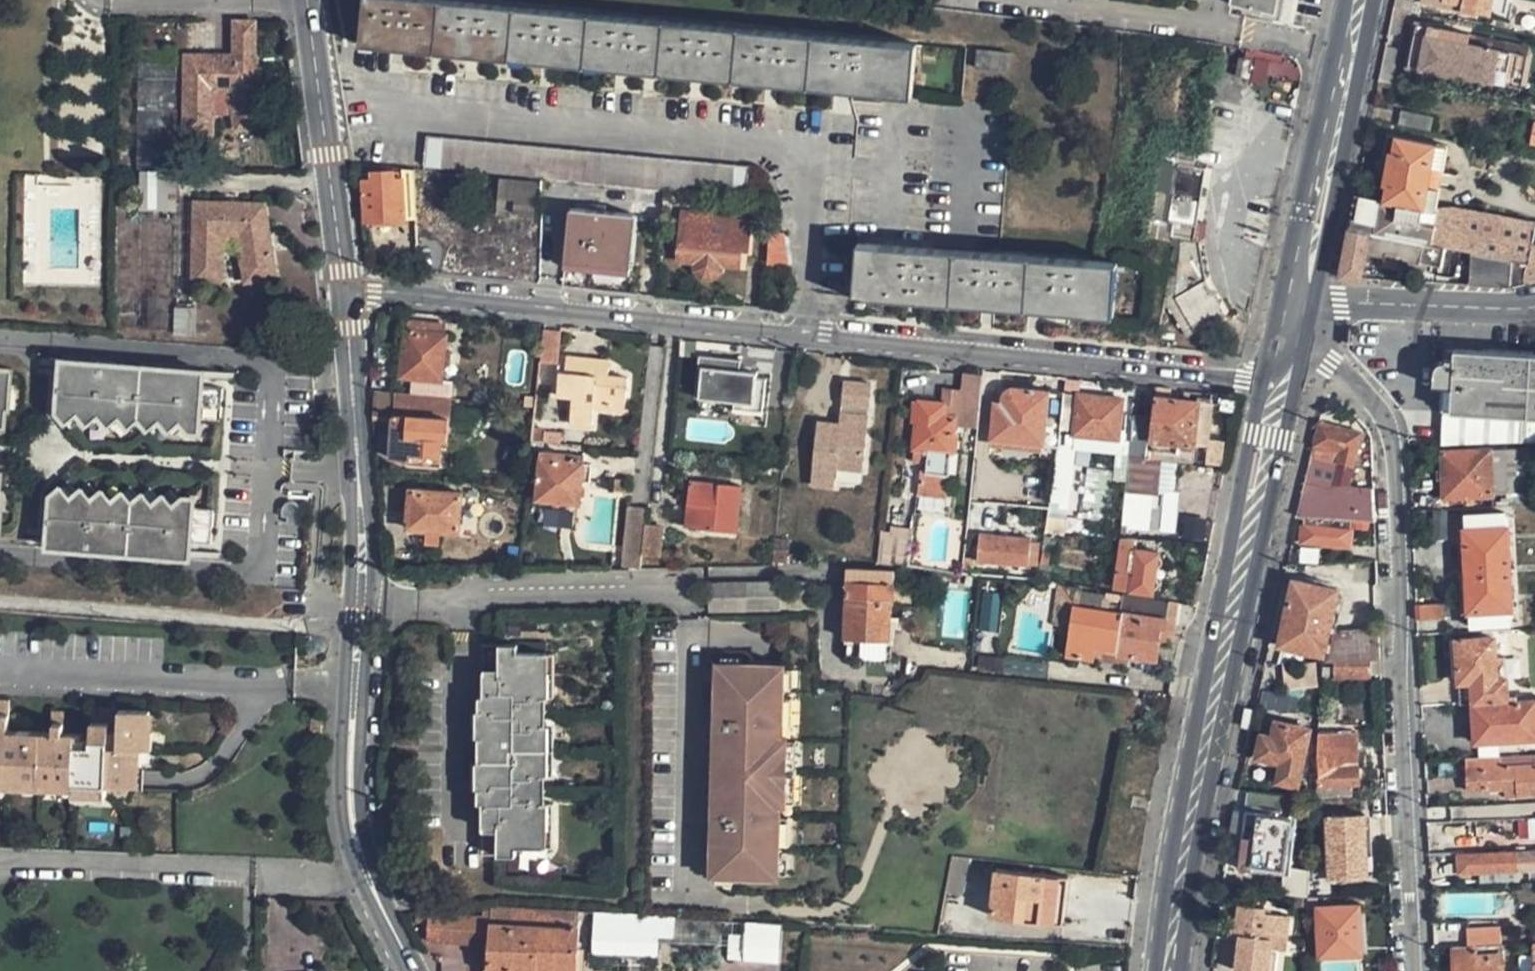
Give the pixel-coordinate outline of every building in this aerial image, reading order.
[(362,46),(909,96),(913,43),(444,0),(366,0),(362,46)] [(1228,3),(1275,12),(1277,0),(1229,0),(1228,3)] [(1420,2),(1490,14),(1493,0),(1420,0),(1420,2)] [(246,20),(245,58),(262,58),(262,21),(246,20)] [(1469,36),(1416,24),(1407,67),(1519,92),(1527,58),(1467,45),(1469,36)] [(142,48),(142,171),(177,171),(176,48),(142,48)] [(1248,49),(1244,52),(1240,77),(1266,82),(1269,72),(1300,78),(1301,67),(1286,55),(1248,49)] [(973,50),(972,67),(1006,69),(1007,53),(973,50)] [(236,57),(235,71),(224,70),(224,53),(195,51),(194,128),(218,128),(221,83),(237,83),(244,123),(271,117),(262,58),(245,58),(236,57)] [(1401,110),(1398,124),(1424,130),(1428,116),(1401,110)] [(421,169),(744,195),(748,161),(424,134),(421,169)] [(1456,209),(1436,210),(1448,149),(1437,147),(1398,139),(1387,136),(1375,199),(1356,196),(1350,230),(1374,234),(1424,244),(1474,254),(1514,261),(1508,288),(1523,284),(1534,281),(1534,221),(1456,209)] [(1150,140),(1139,198),(1161,202),(1168,164),(1185,167),(1189,146),(1150,140)] [(1185,167),(1168,164),(1161,202),(1158,216),(1170,218),(1166,238),(1179,240),(1178,269),(1173,269),(1164,308),(1170,308),(1190,337),(1226,313),(1212,293),(1202,279),(1205,245),(1195,243),(1208,171),(1185,167)] [(142,192),(141,206),(176,207),(177,171),(142,171),(142,192)] [(364,180),(366,222),(386,221),(385,213),(403,211),(400,177),(364,180)] [(534,278),(540,180),(497,177),(494,224),(469,223),(466,274),(534,278)] [(224,273),(225,227),(242,227),(250,270),(276,264),(267,213),(247,213),(246,216),(237,216),(238,197),(201,197),(197,273),(224,273)] [(238,197),(237,216),(246,216),(247,213),(267,213),(265,198),(238,197)] [(571,208),(565,261),(626,267),(627,255),(631,255),(635,215),(571,208)] [(679,212),(677,260),(695,262),(694,276),(700,282),(713,284),(720,277),(721,264),(740,265),(741,247),(747,247),(748,218),(679,212)] [(1350,230),(1345,252),(1340,280),(1360,281),(1362,275),(1379,275),(1381,259),(1420,265),(1424,244),(1374,234),(1350,230)] [(788,264),(787,234),(767,234),(768,264),(788,264)] [(855,300),(1116,315),(1118,261),(858,247),(855,300)] [(1467,286),(1508,288),(1514,261),(1474,254),(1467,286)] [(403,330),(400,375),(416,377),(440,379),(445,334),(442,334),(443,323),(407,319),(406,331),(403,330)] [(556,359),(560,331),(542,329),(539,357),(556,359)] [(1458,351),(1445,358),(1445,362),(1437,362),(1434,375),(1434,388),(1442,388),(1442,412),(1450,413),(1534,419),(1534,356),(1458,351)] [(588,357),(566,355),(564,372),(558,371),(555,396),(571,398),(569,428),(589,430),(591,409),(608,411),(608,404),(624,405),(626,377),(607,375),(608,367),(587,365),(588,357)] [(694,395),(735,400),(735,391),(745,391),(747,373),(738,373),(739,360),(699,356),(694,395)] [(587,365),(608,367),(608,359),(588,357),(587,365)] [(201,389),(203,373),(59,363),(58,380),(201,389)] [(955,415),(954,424),(977,426),(983,375),(961,373),(960,386),(962,386),(958,415),(955,415)] [(0,374),(0,395),(9,396),(10,375),(0,374)] [(416,377),(414,394),(446,397),(447,380),(440,379),(416,377)] [(58,380),(56,415),(70,431),(81,422),(86,427),(91,433),(102,423),(107,429),(112,434),(123,424),(128,430),(133,436),(145,426),(150,432),(154,437),(166,427),(171,433),(176,439),(187,429),(192,434),(192,435),(204,425),(219,425),(221,391),(201,389),(58,380)] [(942,400),(917,396),(917,397),(915,397),(912,414),(916,415),(912,442),(913,443),(913,448),(932,452),(932,458),(949,460),(951,450),(955,450),(957,435),(953,433),(954,424),(955,415),(958,415),(962,386),(960,386),(945,383),(942,400)] [(992,439),(1040,445),(1053,447),(1056,430),(1061,391),(1046,390),(998,385),(992,439)] [(373,420),(390,422),(390,416),(396,416),(398,393),(375,390),(373,420)] [(1076,393),(1061,391),(1056,430),(1070,433),(1118,438),(1122,399),(1076,393)] [(389,458),(440,461),(441,439),(447,440),(447,418),(448,398),(446,397),(414,394),(398,393),(396,416),(390,416),(390,422),(389,458)] [(9,396),(0,395),(0,413),(4,413),(8,414),(9,396)] [(1193,445),(1198,403),(1156,398),(1153,420),(1152,432),(1147,431),(1148,419),(1131,417),(1127,458),(1148,460),(1149,451),(1175,454),(1176,444),(1193,445)] [(1198,403),(1193,445),(1205,447),(1210,405),(1198,403)] [(608,404),(608,411),(623,413),(624,405),(608,404)] [(1439,445),(1449,445),(1534,441),(1534,419),(1450,413),(1442,412),(1439,445)] [(86,427),(81,422),(70,431),(75,437),(86,427)] [(107,429),(102,423),(91,433),(96,438),(107,429)] [(1318,423),(1310,457),(1336,462),(1352,465),(1359,433),(1318,423)] [(128,430),(123,424),(112,434),(117,440),(128,430)] [(203,435),(204,425),(192,435),(203,435)] [(150,432),(145,426),(133,436),(139,441),(150,432)] [(795,426),(789,476),(809,479),(815,429),(795,426)] [(171,433),(166,427),(154,437),(160,443),(171,433)] [(192,434),(187,429),(176,439),(181,444),(192,434)] [(531,430),(530,440),(560,443),(561,432),(531,430)] [(1442,498),(1490,496),(1489,451),(1441,454),(1442,498)] [(538,452),(534,501),(577,505),(582,455),(538,452)] [(1157,494),(1160,462),(1148,460),(1127,458),(1123,492),(1157,494)] [(1176,463),(1160,462),(1157,494),(1173,489),(1176,463)] [(1336,462),(1333,486),(1349,486),(1352,465),(1336,462)] [(1050,470),(1047,491),(1059,492),(1062,471),(1050,470)] [(688,480),(686,501),(683,524),(692,525),(733,530),(737,486),(688,480)] [(72,481),(66,486),(76,497),(82,492),(72,481)] [(98,499),(103,494),(93,482),(88,487),(98,499)] [(119,500),(124,495),(114,484),(109,489),(119,500)] [(140,502),(145,496),(136,485),(130,490),(140,502)] [(191,545),(211,546),(213,511),(198,510),(188,499),(182,504),(172,493),(167,498),(161,503),(151,492),(145,496),(140,502),(130,490),(124,495),(119,500),(109,489),(103,494),(98,499),(88,487),(82,492),(76,497),(66,486),(50,500),(48,535),(191,545)] [(1333,486),(1327,486),(1320,504),(1360,505),(1360,486),(1349,486),(1333,486)] [(161,503),(167,498),(157,487),(151,492),(161,503)] [(172,493),(182,504),(188,499),(178,488),(172,493)] [(438,532),(456,533),(459,495),(409,491),(405,529),(422,530),(438,532)] [(188,499),(198,510),(198,500),(188,499)] [(1299,503),(1297,517),(1307,517),(1346,519),(1360,520),(1360,505),(1320,504),(1299,503)] [(544,523),(571,528),(574,511),(547,506),(544,523)] [(623,569),(636,569),(638,552),(641,524),(643,509),(630,508),(623,569)] [(1348,546),(1349,531),(1345,530),(1346,519),(1307,517),(1306,528),(1303,528),(1303,543),(1348,546)] [(1463,549),(1466,597),(1466,614),(1469,614),(1470,625),(1509,623),(1509,613),(1512,613),(1511,595),(1508,547),(1507,528),(1505,528),(1503,518),(1465,520),(1466,530),(1462,531),(1463,549)] [(657,527),(641,524),(638,552),(654,554),(657,527)] [(438,532),(422,530),(421,543),(437,545),(438,532)] [(878,562),(919,567),(922,537),(881,533),(878,562)] [(47,552),(190,561),(191,545),(48,535),(47,552)] [(977,535),(974,562),(1024,567),(1028,539),(977,535)] [(772,542),(771,550),(787,552),(787,544),(772,542)] [(786,562),(787,552),(771,550),(770,562),(786,562)] [(1046,551),(1039,550),(1037,564),(1045,565),(1046,551)] [(1117,550),(1113,588),(1152,592),(1156,553),(1117,550)] [(887,638),(888,602),(890,602),(890,570),(843,571),(844,601),(843,637),(887,638)] [(911,626),(922,641),(991,651),(999,589),(918,577),(911,626)] [(806,582),(787,582),(787,589),(775,589),(773,581),(709,583),(709,610),(776,609),(807,608),(806,582)] [(1294,581),(1279,647),(1323,656),(1328,632),(1334,633),(1338,615),(1332,614),(1336,592),(1294,581)] [(1101,595),(1079,592),(1077,608),(1097,612),(1098,610),(1105,611),(1106,602),(1101,601),(1101,595)] [(1165,620),(1164,641),(1170,640),(1175,599),(1158,597),(1119,592),(1117,613),(1165,620)] [(1049,603),(1046,627),(1060,630),(1064,605),(1049,603)] [(1154,660),(1157,640),(1164,641),(1165,620),(1117,613),(1105,611),(1098,610),(1097,612),(1077,608),(1064,605),(1060,630),(1057,657),(1089,661),(1092,643),(1094,628),(1096,628),(1095,643),(1113,646),(1112,654),(1154,660)] [(1415,606),(1415,622),(1441,620),(1441,606),(1415,606)] [(1332,634),(1333,661),(1369,660),(1379,659),(1378,633),(1332,634)] [(1508,701),(1508,681),(1507,661),(1493,661),(1491,639),(1457,640),(1459,683),(1471,683),(1472,702),(1474,740),(1534,738),(1534,699),(1508,701)] [(482,813),(482,853),(519,853),(520,846),(541,846),(540,827),(547,827),(547,802),(546,787),(547,773),(547,749),(547,724),(547,708),(547,695),(547,670),(541,669),(541,653),(520,653),(519,646),(502,645),(483,645),(482,712),(483,738),(497,738),(497,762),(482,762),(482,789),(482,813)] [(558,670),(557,654),(541,653),(541,669),(547,670),(558,670)] [(1279,653),(1276,664),(1299,662),(1299,658),(1279,653)] [(1333,661),(1334,680),(1370,678),(1369,660),(1333,661)] [(710,817),(708,871),(773,873),(774,842),(775,816),(776,799),(781,799),(783,738),(779,738),(779,720),(780,695),(780,663),(716,661),(714,713),(714,728),(717,728),(717,737),(715,794),(715,802),(710,801),(710,817)] [(547,695),(558,694),(558,670),(547,670),(547,695)] [(1471,683),(1459,683),(1459,703),(1472,702),(1471,683)] [(780,695),(779,720),(788,720),(789,713),(789,695),(780,695)] [(1258,706),(1252,736),(1259,737),(1270,740),(1274,722),(1306,730),(1309,716),(1258,706)] [(72,793),(71,799),(107,800),(107,790),(136,790),(137,770),(140,770),(141,753),(152,754),(153,737),(148,737),(149,719),(118,718),(117,739),(109,739),(109,718),(92,717),(91,743),(91,749),(63,748),(63,742),(64,720),(48,719),(47,741),(47,747),(7,746),(7,739),(8,709),(0,708),(0,790),(72,793)] [(475,713),(474,739),(483,738),(482,712),(475,713)] [(708,713),(707,737),(715,737),(717,737),(717,728),(714,728),(714,713),(708,713)] [(309,733),(321,734),(322,721),(310,720),(309,733)] [(1306,730),(1274,722),(1270,740),(1259,737),(1255,760),(1278,766),(1275,782),(1295,788),(1306,730)] [(547,724),(547,749),(557,750),(558,724),(547,724)] [(1316,735),(1318,789),(1351,786),(1357,786),(1355,767),(1338,767),(1336,735),(1316,735)] [(483,738),(482,762),(497,762),(497,738),(483,738)] [(783,738),(781,799),(789,799),(790,788),(792,738),(783,738)] [(47,741),(7,739),(7,746),(47,747),(47,741)] [(547,773),(557,774),(557,750),(547,749),(547,773)] [(1464,791),(1515,789),(1516,797),(1534,796),(1534,766),(1515,767),(1515,756),(1463,758),(1464,791)] [(1351,786),(1318,789),(1318,795),(1351,794),(1351,786)] [(482,813),(482,789),(474,789),(474,813),(482,813)] [(1237,863),(1281,868),(1287,820),(1290,795),(1246,792),(1244,808),(1243,815),(1237,863)] [(704,794),(704,817),(707,817),(710,817),(710,801),(715,802),(715,794),(704,794)] [(558,829),(558,802),(547,802),(547,827),(540,827),(541,846),(558,846),(558,829)] [(1325,816),(1328,877),(1369,875),(1365,813),(1325,816)] [(775,816),(774,842),(783,843),(783,835),(784,816),(775,816)] [(1460,873),(1534,870),(1534,851),(1459,854),(1460,873)] [(994,914),(1066,921),(1071,875),(999,867),(994,914)] [(1279,893),(1306,897),(1308,878),(1299,877),(1298,872),(1288,870),(1287,877),(1281,876),(1279,893)] [(1306,914),(1319,914),(1319,906),(1318,897),(1306,897),(1306,914)] [(579,929),(574,928),(574,912),(516,908),(515,904),(492,902),(492,906),(490,915),(431,913),(430,940),(491,943),(490,970),(578,970),(579,929)] [(1240,905),(1237,932),(1241,932),(1237,970),(1250,970),(1268,970),(1272,934),(1287,935),(1289,914),(1264,911),(1265,907),(1240,905)] [(1360,952),(1359,914),(1358,906),(1319,906),(1319,914),(1319,953),(1360,952)] [(601,909),(598,964),(693,970),(742,952),(743,919),(645,912),(601,909)] [(779,921),(743,919),(742,952),(741,959),(777,961),(779,921)] [(1465,927),(1466,947),(1500,945),(1501,944),(1500,925),(1465,927)] [(1287,935),(1272,934),(1268,970),(1277,970),(1279,948),(1286,949),(1287,935)] [(1500,945),(1466,947),(1453,947),(1454,970),(1502,970),(1500,945)] [(1320,970),(1357,970),(1356,959),(1320,962),(1320,970)]
